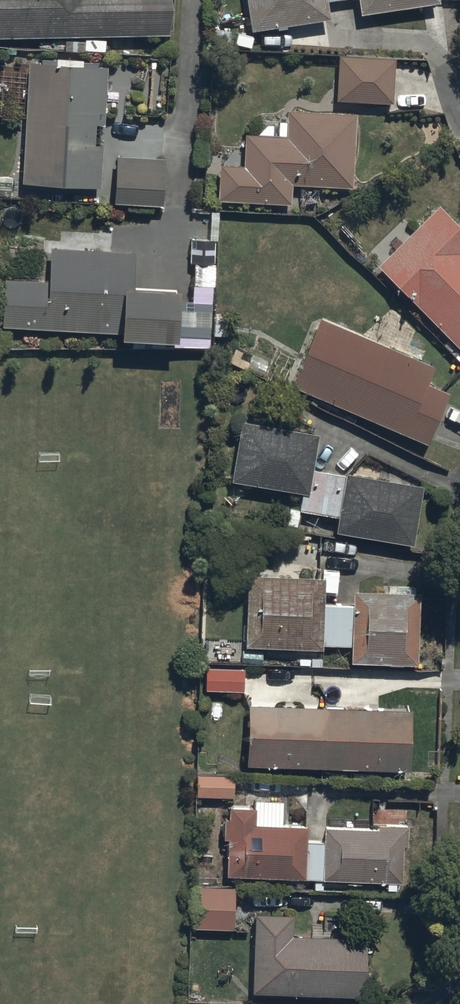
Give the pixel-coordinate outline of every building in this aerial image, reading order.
[(168,36),(167,0),(0,0),(0,42),(168,36)] [(252,32),(331,21),(328,3),(350,0),(247,0),(252,32)] [(439,0),(360,0),(362,16),(440,4),(439,0)] [(392,105),(395,63),(337,59),(334,101),(392,105)] [(23,188),(99,193),(107,71),(31,67),(23,188)] [(353,190),(357,118),(290,115),(288,139),(246,136),(244,168),(221,166),(219,202),(291,206),(293,187),(353,190)] [(119,159),(116,202),(164,205),(167,162),(119,159)] [(459,350),(459,228),(440,208),(379,267),(459,350)] [(1,333),(179,345),(182,296),(135,293),(138,255),(51,249),(49,285),(5,282),(1,333)] [(291,389),(428,445),(448,396),(427,387),(435,366),(319,319),(291,389)] [(416,548),(425,489),(314,471),(319,437),(241,424),(231,486),(300,497),(297,514),(338,521),(336,535),(416,548)] [(328,581),(250,577),(247,651),(325,654),(325,649),(352,650),(351,665),(418,668),(421,597),(355,595),(354,605),(325,604),(328,581)] [(204,692),(246,694),(247,674),(205,672),(204,692)] [(249,709),(247,770),(411,775),(413,714),(249,709)] [(199,800),(238,802),(239,779),(200,778),(199,800)] [(227,879),(403,885),(405,833),(257,828),(257,811),(230,810),(227,879)] [(194,930),(233,932),(235,891),(196,889),(194,930)] [(251,988),(360,991),(362,932),(291,929),(292,911),(253,909),(251,988)]
